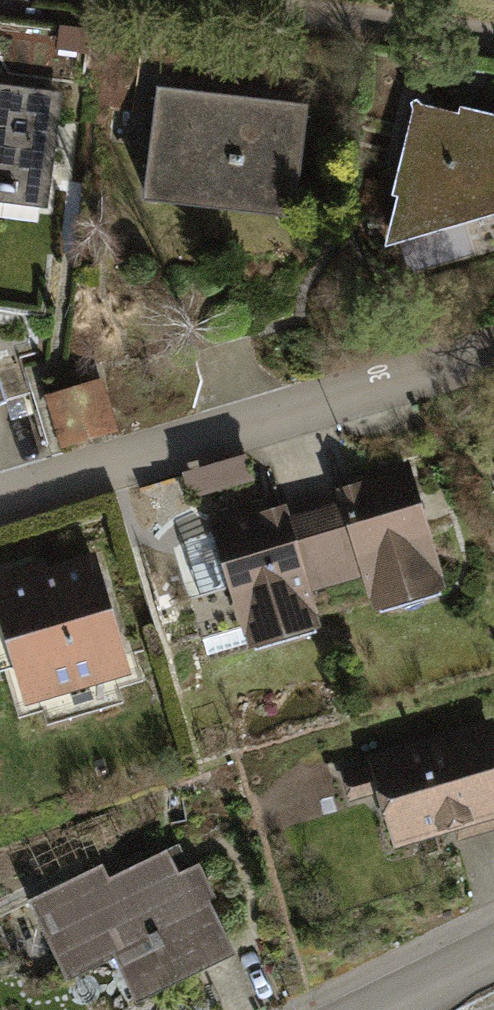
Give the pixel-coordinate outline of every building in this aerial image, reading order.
[(48,195),(59,96),(0,89),(0,190),(48,195)] [(159,94),(149,188),(297,203),(307,108),(159,94)] [(386,255),(493,224),(493,121),(460,112),(460,119),(415,107),(386,255)] [(66,449),(113,435),(98,389),(52,404),(66,449)] [(199,484),(260,469),(256,450),(195,465),(199,484)] [(408,471),(339,491),(344,506),(316,515),(335,579),(363,570),(369,591),(438,570),(408,471)] [(288,523),(283,508),(214,528),(243,628),(312,607),(306,587),(335,579),(316,515),(288,523)] [(95,563),(0,592),(0,673),(15,669),(27,707),(129,676),(95,563)] [(340,768),(349,801),(380,792),(394,839),(457,822),(459,828),(493,818),(493,744),(489,726),(340,768)] [(100,866),(40,896),(78,971),(150,935),(174,983),(234,952),(206,897),(213,894),(197,862),(177,873),(165,849),(107,878),(100,866)]
